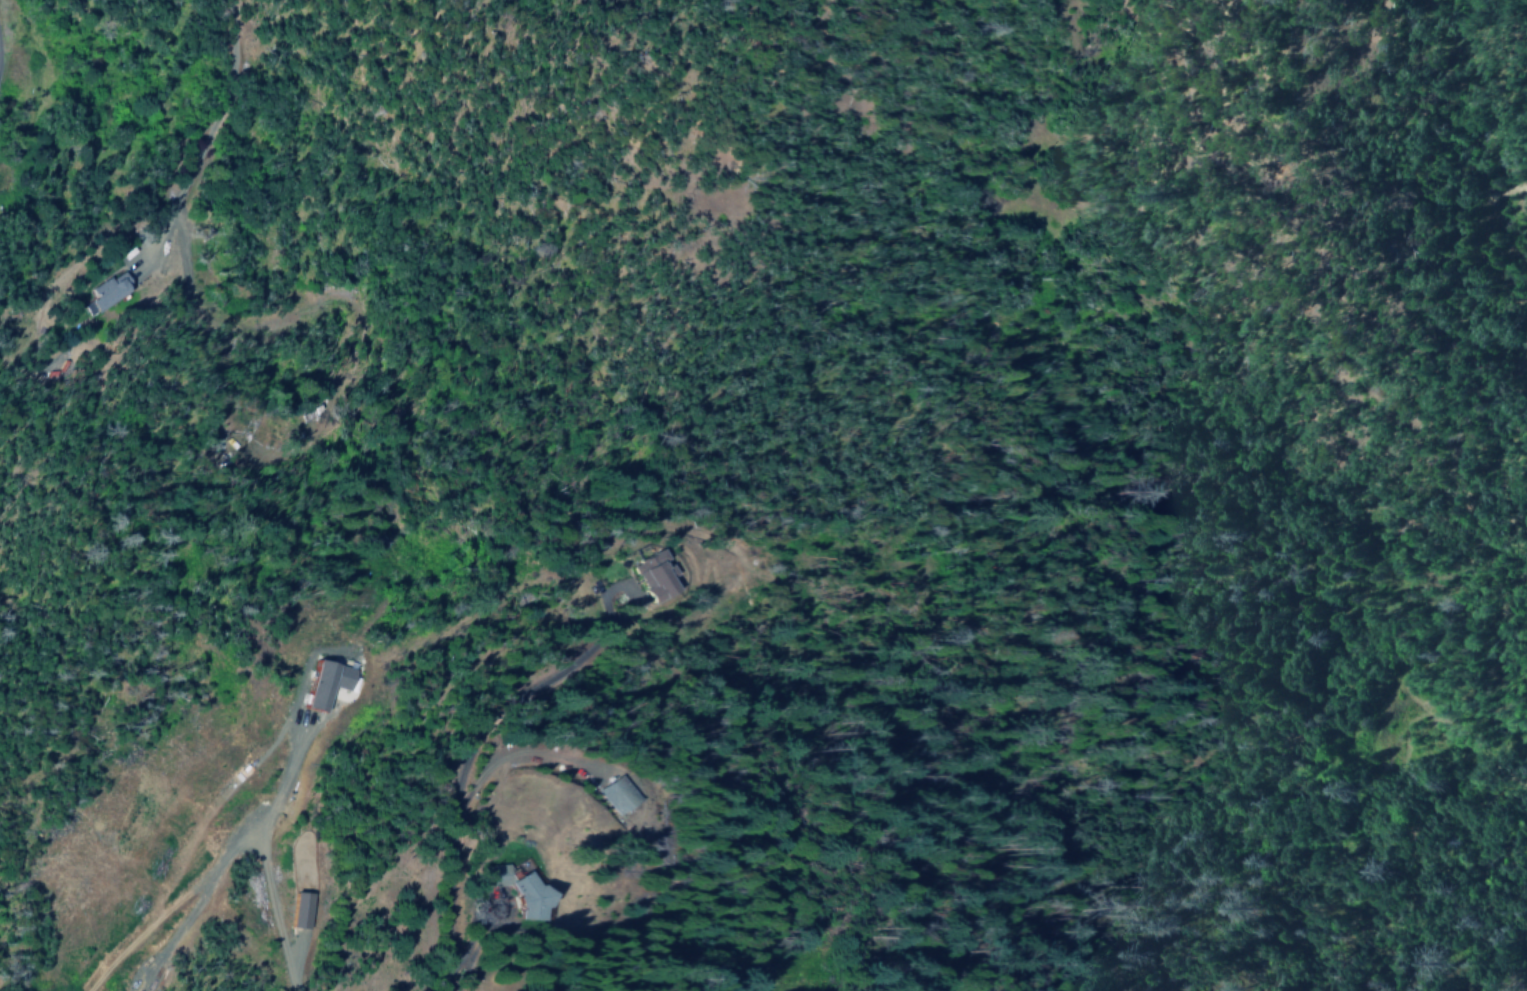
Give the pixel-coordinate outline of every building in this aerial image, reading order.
[(87,318),(129,290),(120,276),(110,283),(106,276),(87,289),(93,297),(79,306),(87,318)] [(649,604),(675,591),(669,577),(673,575),(660,549),(630,563),(649,604)] [(326,712),(333,687),(351,691),(357,669),(317,659),(306,707),(326,712)] [(597,791),(618,816),(638,799),(617,774),(597,791)] [(486,886),(508,886),(508,865),(486,865),(486,886)] [(507,883),(527,921),(539,915),(537,910),(553,901),(544,883),(538,886),(529,871),(507,883)]
